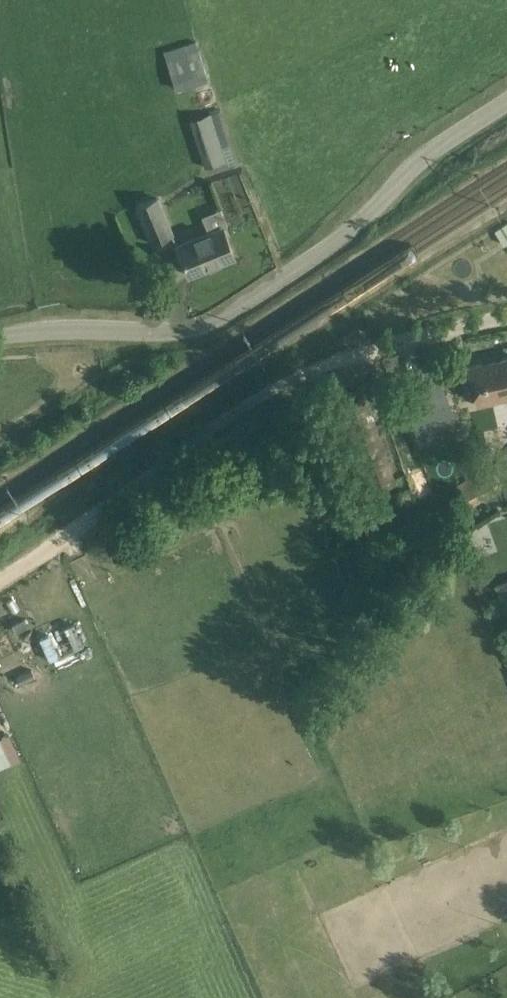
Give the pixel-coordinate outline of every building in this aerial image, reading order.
[(208,80),(196,41),(163,51),(176,90),(208,80)] [(232,159),(217,111),(189,119),(205,167),(232,159)] [(173,233),(157,195),(137,204),(152,242),(173,233)] [(495,231),(503,244),(506,241),(506,224),(495,231)] [(234,257),(222,225),(176,244),(189,275),(234,257)] [(467,366),(476,404),(506,397),(506,357),(499,359),(500,360),(485,364),(485,362),(467,366)] [(438,377),(400,392),(411,417),(423,412),(428,424),(453,414),(438,377)] [(363,388),(336,398),(369,491),(396,481),(363,388)] [(490,466),(456,485),(466,503),(500,483),(490,466)] [(32,669),(18,676),(21,683),(35,677),(32,669)]
